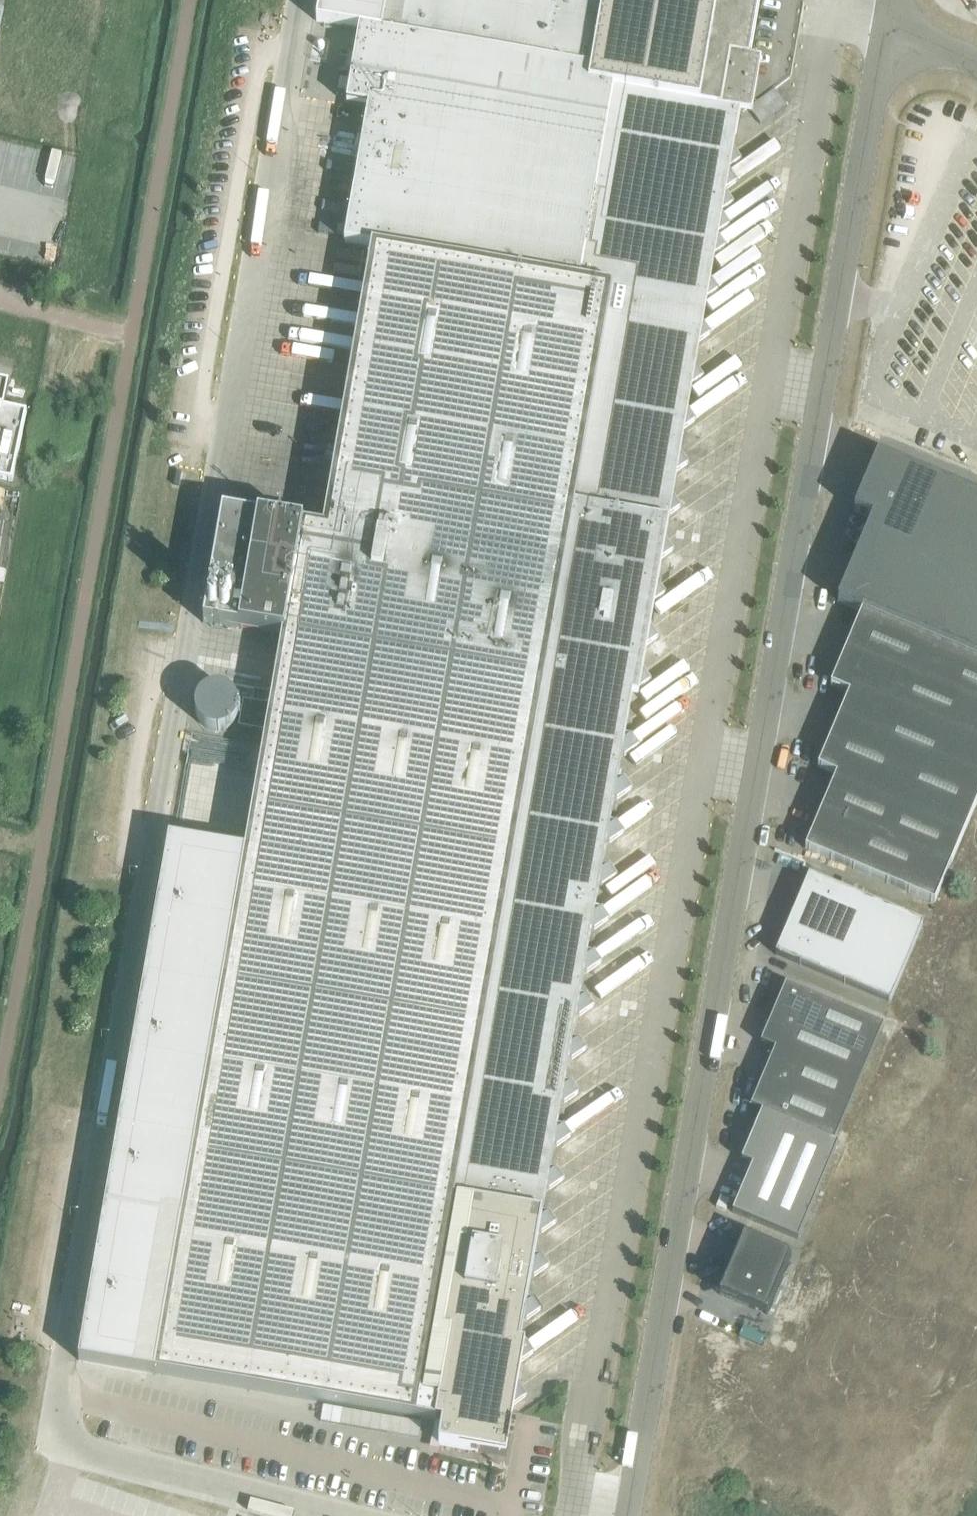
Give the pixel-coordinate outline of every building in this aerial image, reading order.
[(728,140),(736,135),(739,115),(740,113),(749,58),(760,0),(387,0),(381,34),(360,30),(347,105),(368,108),(353,195),(345,244),(372,249),(367,278),(323,531),(223,513),(204,624),(283,637),(273,691),(273,694),(255,691),(252,703),(244,701),(239,728),(266,732),(263,748),(155,1374),(443,1424),(439,1446),(478,1452),(482,1431),(504,1435),(508,1412),(510,1403),(517,1359),(525,1315),(533,1270),(540,1227),(548,1183),(555,1139),(563,1097),(570,1052),(578,1010),(585,966),(593,923),(600,879),(608,836),(615,792),(623,748),(635,681),(642,640),(649,598),(657,552),(665,508),(672,464),(680,422),(687,380),(695,335),(702,293),(710,249),(713,227),(717,206),(721,185),(724,163),(728,140)] [(12,483),(27,413),(4,409),(9,383),(0,381),(0,480),(12,483)] [(930,478),(930,479),(878,457),(863,492),(862,492),(854,513),(872,521),(842,592),(837,603),(862,613),(976,662),(976,498),(930,478)] [(935,904),(976,804),(976,662),(862,613),(831,687),(849,695),(818,769),(837,776),(806,850),(935,904)] [(809,877),(776,956),(890,1004),(923,925),(809,877)] [(786,986),(761,1045),(775,1051),(751,1108),(762,1113),(835,1143),(884,1027),(786,986)] [(732,1213),(798,1241),(834,1156),(839,1144),(835,1143),(762,1113),(758,1123),(741,1161),(752,1166),(732,1213)] [(792,1256),(744,1236),(743,1239),(744,1239),(733,1265),(720,1295),(767,1315),(792,1256)]
